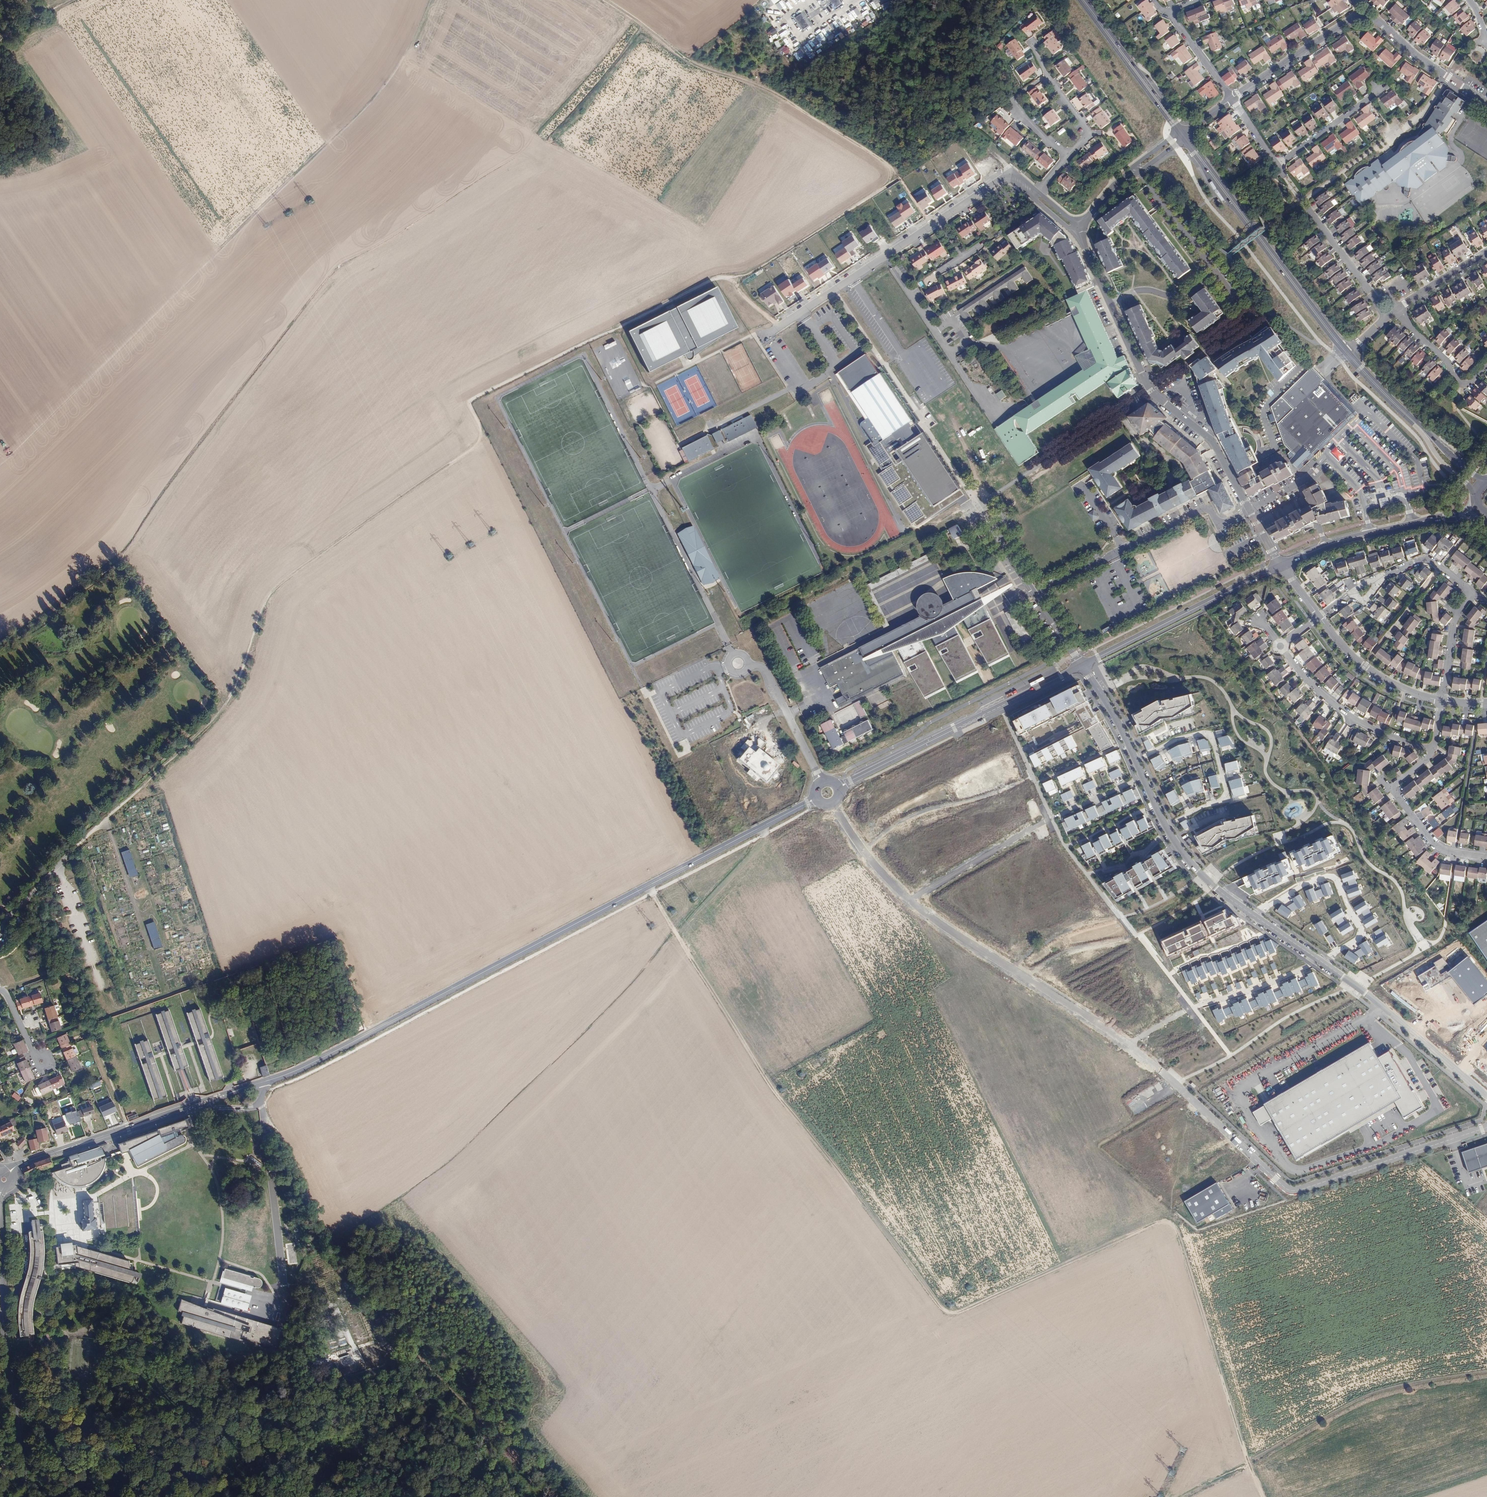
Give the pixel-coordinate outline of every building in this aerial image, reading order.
[(836,8),(843,4),(840,0),(831,0),(836,8)] [(1142,13),(1151,6),(1147,0),(1141,0),(1138,2),(1140,5),(1138,7),(1142,13)] [(1227,12),(1222,0),(1219,0),(1213,2),(1217,12),(1220,11),(1221,14),(1227,12)] [(1227,12),(1233,9),(1232,6),(1235,5),(1233,0),(1222,0),(1227,12)] [(1252,7),(1250,0),(1239,0),(1242,7),(1245,6),(1246,9),(1252,7)] [(1331,8),(1343,1),(1343,0),(1330,0),(1331,1),(1328,3),(1331,8)] [(1460,8),(1454,0),(1445,8),(1450,13),(1452,11),(1454,13),(1460,8)] [(1343,1),(1331,8),(1335,14),(1338,11),(1340,14),(1348,9),(1343,1)] [(1390,18),(1394,21),(1403,10),(1396,4),(1389,12),(1392,15),(1390,18)] [(1151,6),(1142,13),(1146,18),(1148,16),(1150,18),(1157,13),(1151,6)] [(1195,9),(1200,23),(1206,20),(1205,17),(1208,16),(1204,6),(1195,9)] [(1194,25),(1200,23),(1195,9),(1186,13),(1190,23),(1193,22),(1194,25)] [(1403,10),(1394,21),(1397,24),(1400,22),(1403,25),(1410,17),(1403,10)] [(1462,23),(1467,19),(1469,18),(1467,15),(1462,10),(1455,15),(1457,18),(1455,20),(1460,25),(1462,23)] [(803,13),(796,18),(803,28),(809,23),(803,13)] [(1037,16),(1021,28),(1025,33),(1029,31),(1030,32),(1042,24),(1037,16)] [(1319,26),(1314,19),(1303,26),(1309,34),(1317,29),(1317,28),(1319,26)] [(1169,28),(1163,20),(1155,26),(1162,36),(1170,32),(1168,28),(1169,28)] [(1476,29),(1473,26),(1471,25),(1473,23),(1471,20),(1460,29),(1467,37),(1476,29)] [(1408,29),(1410,31),(1412,33),(1411,35),(1413,38),(1422,28),(1415,22),(1408,29)] [(1301,40),(1306,36),(1298,23),(1283,32),(1289,42),(1298,36),(1301,40)] [(1420,40),(1422,42),(1424,44),(1431,37),(1424,30),(1415,40),(1418,42),(1420,40)] [(1212,52),(1222,48),(1216,32),(1201,38),(1204,45),(1208,43),(1212,52)] [(1373,52),(1383,41),(1378,36),(1375,39),(1368,32),(1361,40),(1373,52)] [(1054,55),(1062,49),(1050,33),(1044,38),(1046,41),(1045,42),(1054,55)] [(1172,49),(1180,42),(1174,35),(1173,36),(1171,33),(1164,39),(1172,49)] [(1289,48),(1280,35),(1266,44),(1272,53),(1281,48),(1283,51),(1289,48)] [(1345,36),(1342,38),(1342,39),(1340,40),(1332,45),(1338,54),(1346,50),(1348,53),(1354,50),(1345,36)] [(1006,45),(1017,61),(1024,56),(1021,51),(1022,50),(1015,39),(1006,45)] [(1430,49),(1433,51),(1435,52),(1434,55),(1437,57),(1444,46),(1437,40),(1430,49)] [(1192,58),(1187,50),(1185,49),(1186,48),(1184,45),(1171,55),(1175,60),(1178,57),(1183,64),(1192,58)] [(1263,46),(1248,56),(1254,65),(1263,59),(1266,63),(1271,59),(1263,46)] [(1316,59),(1313,61),(1318,68),(1328,61),(1331,65),(1336,61),(1327,47),(1324,49),(1324,50),(1322,52),(1315,57),(1316,59)] [(1439,58),(1442,60),(1444,58),(1446,60),(1449,61),(1455,52),(1447,47),(1439,58)] [(1391,69),(1402,57),(1396,53),(1393,56),(1386,49),(1379,57),(1391,69)] [(1318,72),(1309,59),(1304,63),(1307,67),(1298,72),(1304,82),(1318,72)] [(1037,69),(1040,67),(1035,60),(1032,62),(1031,61),(1021,69),(1027,77),(1037,70),(1037,69)] [(1064,77),(1072,71),(1064,60),(1056,66),(1064,77)] [(1252,69),(1246,60),(1235,68),(1240,75),(1243,73),(1244,74),(1252,69)] [(1195,86),(1204,79),(1198,71),(1201,68),(1197,63),(1185,72),(1195,86)] [(1415,70),(1414,68),(1406,63),(1400,72),(1407,77),(1405,80),(1410,84),(1419,70),(1416,68),(1415,70)] [(1369,76),(1363,68),(1350,77),(1358,89),(1363,86),(1361,82),(1369,76)] [(1222,77),(1228,86),(1236,80),(1235,79),(1238,77),(1232,70),(1222,77)] [(1292,71),(1288,73),(1289,74),(1287,75),(1279,80),(1285,89),(1293,85),(1295,88),(1301,84),(1292,71)] [(1080,92),(1088,86),(1079,74),(1071,80),(1080,92)] [(1424,77),(1423,79),(1419,85),(1418,86),(1425,91),(1424,92),(1429,96),(1436,84),(1434,83),(1433,84),(1431,82),(1424,77)] [(1212,85),(1213,84),(1211,81),(1198,91),(1202,96),(1205,94),(1210,101),(1219,94),(1214,87),(1212,85)] [(1283,95),(1275,82),(1269,86),(1271,90),(1264,95),(1269,104),(1283,95)] [(1357,93),(1348,82),(1339,88),(1334,92),(1340,100),(1349,94),(1352,97),(1357,93)] [(1039,107),(1047,101),(1039,90),(1038,91),(1036,88),(1029,93),(1039,107)] [(1454,119),(1465,102),(1448,90),(1446,91),(1444,95),(1447,98),(1446,99),(1444,98),(1443,99),(1442,100),(1443,101),(1444,102),(1443,104),(1440,102),(1438,106),(1437,106),(1436,107),(1435,108),(1435,110),(1426,124),(1425,124),(1424,124),(1423,125),(1424,127),(1418,135),(1421,137),(1419,138),(1415,141),(1413,142),(1408,144),(1405,146),(1402,150),(1400,152),(1382,165),(1378,159),(1372,164),(1372,166),(1371,167),(1368,167),(1365,168),(1360,170),(1357,173),(1354,176),(1355,178),(1354,179),(1352,179),(1351,179),(1344,184),(1360,206),(1366,201),(1368,202),(1371,202),(1372,201),(1372,199),(1371,197),(1375,194),(1375,193),(1376,193),(1375,192),(1376,191),(1377,192),(1378,191),(1379,191),(1384,188),(1385,189),(1386,190),(1388,189),(1389,188),(1389,186),(1388,185),(1392,182),(1395,182),(1398,186),(1405,187),(1404,191),(1405,191),(1405,194),(1406,196),(1408,196),(1410,195),(1411,188),(1417,189),(1423,184),(1417,176),(1419,175),(1424,181),(1437,172),(1432,165),(1434,164),(1440,172),(1446,167),(1447,161),(1451,161),(1456,161),(1457,159),(1456,157),(1453,156),(1448,155),(1449,148),(1441,138),(1445,132),(1448,134),(1456,121),(1454,119)] [(1393,90),(1390,92),(1391,93),(1389,95),(1381,100),(1387,108),(1389,107),(1395,103),(1398,106),(1398,107),(1403,103),(1402,103),(1393,90)] [(1254,97),(1252,98),(1244,103),(1250,112),(1258,107),(1260,111),(1266,107),(1257,94),(1254,96),(1254,97)] [(1089,111),(1095,106),(1087,95),(1080,100),(1086,109),(1087,108),(1089,111)] [(1332,109),(1334,108),(1337,106),(1330,97),(1322,103),(1330,113),(1333,112),(1332,109)] [(1319,118),(1321,117),(1324,115),(1325,117),(1328,115),(1321,104),(1313,110),(1319,118)] [(1376,118),(1367,106),(1362,110),(1364,114),(1356,119),(1362,128),(1376,118)] [(1102,129),(1110,123),(1099,108),(1092,113),(1095,117),(1094,117),(1102,129)] [(1052,126),(1059,121),(1052,111),(1045,117),(1052,126)] [(989,122),(1003,134),(1008,127),(1004,123),(1005,122),(995,114),(989,122)] [(1312,127),(1317,123),(1310,114),(1302,120),(1310,131),(1313,129),(1312,127)] [(1220,126),(1224,131),(1235,123),(1229,115),(1220,121),(1222,123),(1220,126)] [(1360,134),(1351,121),(1346,125),(1349,129),(1340,135),(1346,144),(1360,134)] [(1308,132),(1300,122),(1292,127),(1299,136),(1303,133),(1305,135),(1308,132)] [(1235,123),(1224,131),(1227,136),(1230,134),(1232,136),(1240,130),(1235,123)] [(1114,135),(1124,148),(1133,142),(1121,125),(1114,131),(1116,134),(1114,135)] [(1017,146),(1023,139),(1013,130),(1010,128),(1001,138),(1004,141),(1007,137),(1017,146)] [(1295,139),(1288,130),(1280,136),(1288,147),(1292,145),(1290,143),(1295,139)] [(1242,149),(1250,143),(1245,135),(1243,136),(1241,134),(1231,141),(1235,147),(1238,145),(1242,149)] [(1331,137),(1329,138),(1322,144),(1328,152),(1329,151),(1335,147),(1337,150),(1338,150),(1343,147),(1333,134),(1331,136),(1331,137)] [(1283,151),(1287,148),(1279,137),(1270,143),(1277,152),(1282,149),(1283,151)] [(1022,148),(1034,159),(1034,158),(1040,152),(1028,142),(1022,148)] [(1094,158),(1095,160),(1107,151),(1101,143),(1093,149),(1094,150),(1090,153),(1094,158)] [(1326,158),(1317,146),(1312,149),(1315,153),(1306,159),(1313,168),(1326,158)] [(1245,155),(1253,165),(1260,160),(1258,157),(1260,156),(1254,149),(1245,155)] [(1040,152),(1034,158),(1047,169),(1053,163),(1047,157),(1048,157),(1044,154),(1043,155),(1040,152)] [(1094,158),(1090,153),(1077,162),(1083,170),(1093,162),(1091,161),(1094,158)] [(1300,158),(1296,161),(1297,162),(1295,163),(1288,169),(1294,177),(1301,172),(1304,176),(1310,172),(1300,158)] [(963,172),(960,174),(964,181),(967,179),(968,180),(976,175),(969,164),(961,169),(963,172)] [(958,172),(948,179),(954,188),(958,185),(961,183),(961,184),(965,182),(964,181),(960,174),(958,172)] [(1066,177),(1063,174),(1058,180),(1070,191),(1077,184),(1067,176),(1066,177)] [(937,200),(947,193),(942,185),(932,191),(937,200)] [(1328,190),(1314,201),(1319,206),(1322,204),(1326,201),(1330,198),(1327,194),(1329,192),(1328,190)] [(932,201),(927,193),(917,200),(923,209),(927,207),(926,206),(928,204),(932,201)] [(1180,280),(1192,271),(1177,251),(1176,251),(1167,239),(1168,239),(1157,223),(1156,224),(1147,213),(1148,212),(1140,201),(1139,202),(1136,198),(1132,201),(1132,200),(1101,223),(1104,228),(1102,229),(1109,238),(1115,233),(1113,231),(1132,217),(1146,235),(1145,236),(1155,248),(1164,260),(1173,273),(1174,272),(1180,280)] [(1333,200),(1332,199),(1327,203),(1323,206),(1319,209),(1323,215),(1327,212),(1330,210),(1334,206),(1331,202),(1333,200)] [(900,212),(905,219),(915,212),(909,202),(903,206),(901,203),(896,206),(900,212)] [(1344,214),(1340,208),(1326,219),(1331,224),(1334,222),(1336,220),(1338,222),(1344,218),(1342,216),(1344,214)] [(890,218),(896,227),(906,220),(905,219),(900,212),(890,218)] [(981,215),(974,220),(981,231),(985,229),(983,225),(989,220),(984,213),(981,215)] [(1064,258),(1080,293),(1087,290),(1095,286),(1079,251),(1077,252),(1072,242),(1070,238),(1068,239),(1066,234),(1064,231),(1043,214),(1039,217),(1038,216),(1015,232),(1015,233),(1009,237),(1017,249),(1041,233),(1052,241),(1054,245),(1055,245),(1062,259),(1064,258)] [(1350,219),(1349,218),(1336,228),(1340,234),(1343,231),(1346,229),(1351,225),(1348,221),(1350,219)] [(962,238),(976,228),(972,221),(968,223),(967,223),(963,226),(963,227),(957,231),(962,238)] [(878,237),(870,226),(860,232),(868,244),(878,237)] [(1354,228),(1353,227),(1348,231),(1345,233),(1340,237),(1344,243),(1348,240),(1351,237),(1356,234),(1352,230),(1354,228)] [(1484,244),(1476,231),(1470,235),(1472,239),(1470,240),(1471,243),(1473,241),(1475,244),(1477,246),(1478,248),(1484,244)] [(1362,242),(1357,235),(1352,239),(1349,241),(1345,244),(1350,250),(1351,249),(1352,249),(1354,248),(1356,246),(1358,248),(1360,246),(1358,244),(1362,242)] [(847,248),(853,257),(856,255),(853,250),(860,246),(854,236),(843,243),(847,248)] [(1319,241),(1315,236),(1302,246),(1306,251),(1313,246),(1315,248),(1318,245),(1317,244),(1319,241)] [(1110,238),(1109,239),(1096,245),(1109,274),(1124,267),(1121,260),(1119,261),(1112,247),(1114,246),(1110,238)] [(1461,239),(1456,243),(1464,254),(1469,251),(1461,239)] [(1013,248),(1008,242),(1002,247),(1001,246),(991,254),(998,261),(1013,248)] [(940,243),(935,246),(936,247),(933,248),(927,252),(932,260),(946,251),(940,243)] [(1315,248),(1309,253),(1310,254),(1312,252),(1316,256),(1320,253),(1324,250),(1327,248),(1322,243),(1318,245),(1315,248)] [(1464,254),(1456,243),(1450,246),(1453,250),(1451,252),(1453,255),(1455,254),(1457,256),(1458,258),(1464,254)] [(1369,246),(1368,245),(1354,255),(1358,261),(1362,258),(1365,255),(1370,252),(1367,248),(1369,246)] [(853,257),(847,248),(836,255),(842,264),(845,262),(845,261),(848,259),(849,259),(853,257)] [(1451,252),(1449,248),(1442,253),(1445,256),(1443,258),(1444,260),(1446,259),(1448,261),(1449,264),(1450,263),(1451,265),(1457,261),(1455,258),(1453,255),(1451,252)] [(1364,268),(1365,267),(1368,265),(1371,263),(1375,260),(1372,255),(1375,254),(1373,252),(1367,257),(1363,260),(1360,263),(1364,268)] [(929,258),(925,253),(922,255),(921,254),(911,261),(916,269),(926,262),(926,261),(929,258)] [(1328,253),(1317,261),(1321,267),(1325,264),(1327,266),(1329,265),(1327,262),(1329,261),(1333,259),(1328,253)] [(1437,271),(1439,273),(1445,268),(1437,256),(1431,260),(1433,264),(1431,265),(1433,267),(1434,266),(1436,269),(1437,271)] [(819,265),(825,275),(829,272),(828,271),(830,270),(834,267),(828,259),(819,265)] [(1374,272),(1378,269),(1382,266),(1379,262),(1381,260),(1380,259),(1372,264),(1369,267),(1366,269),(1370,274),(1372,273),(1374,272)] [(982,263),(980,260),(976,263),(976,264),(970,268),(970,269),(965,272),(970,280),(986,269),(986,268),(984,265),(982,263)] [(1336,263),(1322,273),(1324,275),(1326,273),(1329,277),(1333,274),(1337,272),(1341,269),(1336,263)] [(818,264),(808,271),(814,281),(818,278),(821,276),(821,277),(825,275),(819,265),(818,264)] [(1425,279),(1430,275),(1423,264),(1419,266),(1417,267),(1425,279)] [(1033,280),(1025,267),(959,311),(967,323),(973,320),(968,313),(979,305),(984,312),(990,309),(985,301),(994,296),(998,303),(999,303),(1005,298),(1000,291),(1008,286),(1013,293),(1019,289),(1014,282),(1023,276),(1027,283),(1033,280)] [(1416,279),(1417,281),(1418,280),(1419,282),(1425,279),(1417,267),(1416,267),(1411,271),(1414,275),(1412,277),(1413,278),(1415,277),(1416,279)] [(1382,277),(1384,279),(1386,278),(1384,276),(1387,273),(1383,268),(1379,271),(1375,273),(1373,275),(1372,276),(1376,282),(1380,279),(1382,277)] [(1335,276),(1329,280),(1331,282),(1333,280),(1336,284),(1341,280),(1344,278),(1348,275),(1344,270),(1339,273),(1335,276)] [(1478,287),(1485,283),(1477,271),(1471,274),(1472,276),(1471,277),(1472,278),(1470,279),(1472,281),(1474,280),(1475,283),(1478,287)] [(967,283),(962,274),(946,282),(950,291),(967,283)] [(797,291),(798,293),(809,286),(804,279),(793,285),(797,291)] [(1343,282),(1336,287),(1340,293),(1344,291),(1345,293),(1348,291),(1346,289),(1349,287),(1352,285),(1348,279),(1346,280),(1343,282)] [(784,285),(780,287),(788,299),(795,295),(793,293),(797,291),(793,285),(790,281),(787,283),(786,282),(783,284),(784,285)] [(1459,285),(1467,298),(1469,298),(1467,295),(1471,292),(1464,281),(1459,285)] [(937,287),(937,286),(925,291),(930,300),(944,293),(940,285),(937,287)] [(1466,299),(1467,298),(1459,285),(1454,287),(1455,289),(1454,290),(1460,300),(1464,297),(1466,299)] [(647,371),(683,353),(685,356),(685,357),(686,358),(687,359),(688,359),(690,359),(692,358),(693,356),(693,355),(693,350),(694,349),(696,348),(697,350),(716,337),(736,327),(717,286),(627,330),(647,371)] [(785,302),(774,286),(762,295),(762,296),(761,298),(763,301),(765,301),(769,307),(774,304),(778,301),(780,305),(785,302)] [(1217,315),(1223,311),(1204,287),(1192,296),(1203,309),(1195,315),(1194,315),(1188,319),(1197,330),(1203,327),(1204,328),(1218,317),(1217,315)] [(1451,304),(1457,300),(1450,288),(1443,292),(1445,293),(1444,293),(1445,295),(1443,296),(1445,301),(1448,307),(1452,305),(1451,304)] [(1356,289),(1345,298),(1349,304),(1353,301),(1354,303),(1357,301),(1355,299),(1357,298),(1361,295),(1356,289)] [(995,429),(1019,466),(1036,455),(1037,447),(1028,434),(1028,433),(1076,402),(1073,396),(1076,394),(1080,399),(1103,384),(1104,384),(1108,381),(1119,373),(1121,377),(1133,375),(1128,364),(1124,356),(1118,358),(1087,290),(1080,293),(1066,300),(1090,350),(1094,348),(1100,359),(1097,368),(1087,374),(1086,372),(1055,392),(1058,395),(1043,405),(1039,400),(995,429)] [(1439,311),(1446,307),(1438,295),(1432,299),(1433,300),(1432,301),(1433,302),(1431,303),(1432,306),(1435,304),(1436,307),(1439,311)] [(1364,308),(1368,306),(1364,300),(1350,309),(1351,311),(1353,309),(1356,313),(1360,311),(1364,308)] [(1425,305),(1419,309),(1427,320),(1432,317),(1425,305)] [(1200,346),(1196,341),(1190,334),(1186,337),(1186,338),(1186,339),(1185,340),(1186,341),(1176,349),(1173,345),(1166,351),(1165,353),(1164,353),(1163,352),(1160,351),(1160,352),(1158,351),(1159,349),(1154,339),(1156,338),(1154,333),(1152,333),(1151,332),(1147,323),(1144,316),(1143,315),(1145,314),(1141,306),(1126,312),(1149,361),(1156,363),(1158,363),(1159,364),(1167,366),(1182,354),(1186,359),(1195,353),(1193,350),(1200,346)] [(1413,312),(1415,316),(1417,318),(1418,320),(1421,324),(1427,320),(1419,309),(1413,312)] [(1401,330),(1396,326),(1393,329),(1392,330),(1390,329),(1388,330),(1390,332),(1386,336),(1391,340),(1392,340),(1401,330)] [(1445,329),(1436,339),(1441,343),(1442,342),(1443,343),(1444,342),(1447,338),(1451,334),(1453,331),(1449,327),(1446,330),(1445,329)] [(1266,369),(1269,373),(1271,371),(1280,381),(1294,368),(1290,364),(1291,363),(1283,354),(1282,355),(1275,348),(1277,346),(1273,340),(1275,338),(1275,336),(1273,335),(1272,336),(1270,337),(1264,329),(1246,342),(1242,345),(1241,344),(1216,362),(1218,366),(1218,367),(1218,368),(1219,369),(1220,369),(1227,377),(1236,370),(1245,365),(1254,360),(1258,359),(1267,368),(1266,369)] [(1391,340),(1389,342),(1390,343),(1392,342),(1396,345),(1400,341),(1403,338),(1406,335),(1401,330),(1392,340),(1391,340)] [(613,336),(606,339),(607,343),(603,345),(605,350),(616,345),(613,336)] [(1402,343),(1397,348),(1398,350),(1400,348),(1404,351),(1408,347),(1411,344),(1413,341),(1409,336),(1405,340),(1402,343)] [(693,350),(693,355),(695,353),(716,337),(697,350),(696,348),(694,349),(693,350)] [(1461,343),(1455,338),(1446,348),(1451,353),(1452,352),(1453,352),(1453,351),(1457,347),(1461,343)] [(1409,349),(1406,353),(1411,357),(1415,353),(1418,350),(1420,347),(1415,343),(1412,346),(1409,349)] [(1468,347),(1467,346),(1456,357),(1460,361),(1462,360),(1462,361),(1470,353),(1466,349),(1468,347)] [(1084,370),(1039,400),(1043,405),(1058,395),(1055,392),(1086,372),(1087,374),(1097,368),(1100,359),(1094,348),(1090,350),(1076,356),(1084,370)] [(1424,358),(1427,355),(1421,349),(1419,352),(1416,355),(1411,360),(1416,365),(1420,362),(1424,358)] [(861,426),(861,427),(871,443),(866,446),(873,457),(874,456),(879,463),(878,463),(883,472),(879,474),(888,488),(890,486),(893,491),(891,493),(900,506),(902,504),(906,509),(903,511),(912,524),(914,523),(917,527),(965,495),(922,431),(915,435),(914,432),(910,435),(909,433),(907,431),(911,428),(909,425),(914,422),(897,399),(898,398),(895,393),(894,394),(880,374),(866,354),(836,374),(866,419),(861,423),(861,424),(860,425),(861,426)] [(1476,361),(1470,356),(1461,365),(1466,370),(1467,369),(1468,369),(1469,369),(1473,364),(1476,361)] [(625,362),(624,358),(619,360),(618,357),(609,361),(612,368),(625,362)] [(1241,472),(1258,463),(1259,462),(1253,450),(1250,451),(1248,448),(1232,418),(1230,418),(1224,402),(1223,402),(1219,390),(1217,391),(1215,387),(1220,385),(1219,384),(1222,383),(1220,380),(1217,379),(1218,377),(1216,374),(1216,373),(1215,371),(1213,370),(1216,368),(1213,364),(1211,361),(1208,357),(1202,361),(1193,368),(1193,369),(1196,377),(1198,376),(1199,378),(1197,379),(1199,384),(1203,383),(1205,390),(1202,391),(1203,395),(1207,394),(1212,406),(1208,408),(1215,428),(1219,426),(1221,433),(1220,433),(1224,440),(1221,441),(1223,445),(1226,443),(1231,454),(1229,455),(1232,460),(1234,459),(1237,464),(1235,466),(1237,470),(1239,473),(1241,472)] [(1192,367),(1193,368),(1202,361),(1201,360),(1200,359),(1191,366),(1192,367)] [(1436,368),(1437,367),(1435,365),(1437,364),(1431,359),(1419,371),(1421,373),(1423,371),(1427,374),(1430,370),(1434,367),(1436,368)] [(1441,374),(1443,376),(1445,374),(1443,372),(1444,370),(1439,365),(1437,367),(1436,368),(1432,372),(1428,376),(1434,381),(1437,378),(1441,374)] [(1325,379),(1313,367),(1303,377),(1315,389),(1325,379)] [(1271,371),(1269,373),(1278,382),(1280,381),(1271,371)] [(1119,373),(1108,381),(1119,397),(1137,386),(1133,375),(1121,377),(1119,373)] [(1298,468),(1303,463),(1308,458),(1314,452),(1318,448),(1356,411),(1325,379),(1315,389),(1303,377),(1272,407),(1274,413),(1277,420),(1285,445),(1291,451),(1288,454),(1291,461),(1298,468)] [(1484,381),(1479,386),(1482,389),(1486,392),(1486,393),(1486,384),(1484,381)] [(1103,384),(1080,399),(1080,400),(1104,384),(1103,384)] [(1484,394),(1481,391),(1476,386),(1471,391),(1475,395),(1478,398),(1482,401),(1485,398),(1486,399),(1486,396),(1484,394)] [(1002,390),(996,393),(1000,400),(1006,396),(1002,390)] [(1203,395),(1208,408),(1212,406),(1207,394),(1203,395)] [(1355,394),(1350,398),(1354,402),(1358,399),(1355,394)] [(1477,410),(1482,405),(1476,400),(1473,397),(1471,395),(1466,399),(1467,401),(1468,403),(1471,405),(1469,407),(1471,409),(1473,407),(1477,410)] [(1028,433),(1028,434),(1077,402),(1076,402),(1028,433)] [(1163,415),(1150,404),(1131,416),(1142,434),(1151,428),(1156,434),(1162,439),(1168,444),(1167,445),(1168,445),(1179,454),(1179,453),(1184,458),(1185,458),(1186,458),(1186,457),(1193,449),(1193,448),(1193,447),(1177,433),(1176,434),(1175,432),(1173,432),(1172,433),(1169,431),(1171,428),(1162,421),(1164,419),(1162,416),(1163,415)] [(1321,450),(1358,413),(1356,411),(1318,448),(1321,450)] [(719,436),(723,443),(755,426),(749,414),(721,428),(719,427),(718,431),(718,433),(719,435),(719,436)] [(1218,435),(1221,441),(1224,440),(1220,433),(1221,433),(1219,426),(1215,428),(1218,435)] [(710,434),(705,432),(705,434),(680,447),(686,460),(717,445),(714,439),(713,437),(713,436),(711,435),(710,434)] [(784,446),(781,439),(772,443),(775,450),(784,446)] [(1101,462),(1092,468),(1095,473),(1097,475),(1095,476),(1107,494),(1109,493),(1110,495),(1121,488),(1121,485),(1114,475),(1115,471),(1118,469),(1118,470),(1140,455),(1132,443),(1102,463),(1101,462)] [(1226,443),(1223,445),(1229,455),(1231,454),(1226,443)] [(1259,462),(1261,461),(1260,458),(1253,446),(1248,448),(1250,451),(1253,450),(1259,462)] [(1336,446),(1330,452),(1340,462),(1346,456),(1336,446)] [(1184,458),(1179,453),(1179,454),(1177,456),(1185,463),(1191,472),(1193,471),(1193,470),(1190,465),(1190,464),(1190,463),(1191,463),(1201,458),(1201,457),(1202,457),(1202,458),(1201,456),(1199,451),(1195,448),(1193,447),(1193,448),(1193,449),(1186,457),(1186,458),(1185,458),(1184,458)] [(1314,452),(1308,458),(1310,460),(1316,455),(1314,452)] [(1193,471),(1196,477),(1195,478),(1195,479),(1191,481),(1191,480),(1187,481),(1188,482),(1174,489),(1180,500),(1184,498),(1183,496),(1186,495),(1187,496),(1203,488),(1202,487),(1205,486),(1205,487),(1216,482),(1213,477),(1212,477),(1211,475),(1212,474),(1206,464),(1202,458),(1202,457),(1201,457),(1201,458),(1191,463),(1190,463),(1190,464),(1190,465),(1193,470),(1193,471)] [(1271,481),(1292,469),(1288,462),(1284,464),(1282,461),(1262,472),(1263,474),(1259,476),(1255,469),(1259,467),(1258,463),(1241,472),(1242,474),(1244,476),(1241,477),(1250,492),(1271,481)] [(1251,494),(1252,496),(1275,483),(1294,473),(1293,471),(1292,469),(1271,481),(1250,492),(1251,494)] [(1180,500),(1174,503),(1176,506),(1181,504),(1207,490),(1210,489),(1213,487),(1217,485),(1217,484),(1216,482),(1205,487),(1203,488),(1187,496),(1184,498),(1180,500)] [(1270,529),(1277,541),(1304,527),(1320,518),(1321,523),(1351,515),(1350,512),(1347,499),(1332,503),(1330,503),(1321,487),(1319,483),(1306,490),(1312,502),(1314,505),(1270,529)] [(1213,487),(1225,511),(1233,508),(1232,506),(1231,504),(1234,503),(1225,486),(1223,487),(1222,486),(1221,484),(1217,485),(1213,487)] [(1213,487),(1210,489),(1222,513),(1225,511),(1213,487)] [(1180,500),(1174,489),(1172,490),(1172,489),(1168,491),(1174,503),(1180,500)] [(1174,503),(1168,491),(1161,495),(1160,494),(1158,495),(1158,494),(1157,495),(1154,496),(1150,499),(1151,500),(1138,507),(1134,506),(1131,501),(1129,503),(1128,500),(1118,507),(1120,509),(1118,510),(1129,527),(1131,526),(1132,528),(1136,527),(1139,526),(1142,524),(1141,522),(1158,514),(1158,515),(1160,514),(1161,515),(1163,514),(1165,513),(1166,512),(1166,511),(1168,510),(1168,509),(1175,505),(1174,503)] [(1094,510),(1089,513),(1093,520),(1099,516),(1094,510)] [(686,528),(676,533),(703,587),(716,581),(721,579),(693,524),(686,528)] [(958,524),(949,528),(955,539),(960,537),(961,537),(964,543),(968,540),(958,524)] [(1437,544),(1440,540),(1432,534),(1430,536),(1427,540),(1424,538),(1421,542),(1432,551),(1437,544)] [(1438,554),(1449,540),(1444,536),(1440,540),(1437,544),(1439,545),(1439,547),(1435,552),(1438,554)] [(1407,545),(1404,546),(1407,555),(1410,554),(1410,553),(1418,551),(1415,541),(1414,539),(1406,541),(1407,545)] [(1448,552),(1454,544),(1449,540),(1438,554),(1441,556),(1443,554),(1445,551),(1446,551),(1448,552)] [(1402,547),(1392,550),(1395,559),(1405,556),(1402,547)] [(1390,550),(1380,553),(1383,562),(1392,559),(1392,560),(1395,559),(1392,550),(1392,548),(1390,548),(1390,550)] [(1364,550),(1356,553),(1357,557),(1362,574),(1365,573),(1364,567),(1362,566),(1362,565),(1368,563),(1366,558),(1364,550)] [(1458,550),(1452,558),(1456,561),(1453,564),(1460,569),(1463,566),(1466,568),(1464,570),(1468,573),(1466,576),(1473,581),(1475,578),(1479,581),(1476,584),(1482,589),(1483,588),(1486,590),(1486,588),(1486,577),(1483,575),(1484,573),(1470,562),(1471,561),(1458,550)] [(1372,554),(1368,555),(1372,568),(1382,565),(1378,553),(1372,554)] [(872,590),(933,560),(930,554),(864,587),(884,628),(890,625),(872,590)] [(1362,574),(1357,557),(1349,559),(1349,560),(1351,567),(1351,568),(1358,566),(1358,567),(1357,569),(1358,574),(1362,574)] [(1349,571),(1346,561),(1337,564),(1335,565),(1336,568),(1338,568),(1339,573),(1340,574),(1349,571)] [(934,577),(941,574),(938,567),(933,569),(932,565),(927,567),(930,574),(933,573),(934,577)] [(1321,575),(1321,574),(1316,566),(1314,567),(1313,566),(1306,571),(1307,572),(1306,573),(1312,582),(1312,581),(1321,575)] [(1426,580),(1432,572),(1425,567),(1424,569),(1421,568),(1415,575),(1418,577),(1420,575),(1426,580)] [(915,584),(920,582),(924,581),(921,571),(914,574),(915,577),(913,578),(915,584)] [(920,616),(922,617),(924,619),(927,620),(931,621),(930,626),(915,632),(911,623),(910,623),(905,625),(904,625),(905,627),(899,631),(896,634),(893,636),(893,637),(887,640),(886,638),(879,641),(882,648),(862,657),(858,650),(857,651),(829,665),(828,663),(821,667),(831,687),(838,684),(847,679),(848,681),(839,686),(841,690),(846,688),(849,693),(844,695),(837,699),(840,704),(874,687),(875,689),(905,674),(892,649),(897,647),(898,647),(910,667),(917,663),(919,667),(912,671),(926,696),(934,691),(929,683),(932,681),(935,686),(943,682),(921,639),(933,635),(941,651),(948,647),(949,650),(943,654),(958,680),(966,676),(962,667),(964,666),(967,671),(976,666),(955,624),(964,618),(974,634),(980,631),(982,634),(976,638),(990,664),(998,659),(994,651),(997,650),(999,654),(1007,650),(984,604),(981,606),(974,592),(997,579),(990,577),(982,575),(973,574),(963,574),(954,576),(945,580),(955,600),(943,606),(943,603),(940,598),(937,595),(931,594),(926,595),(922,599),(920,602),(920,606),(920,610),(922,614),(921,615),(920,616)] [(1327,583),(1321,575),(1312,581),(1318,589),(1327,583)] [(1398,584),(1406,591),(1412,583),(1405,577),(1404,576),(1403,575),(1401,578),(1403,579),(1398,584)] [(1441,621),(1446,625),(1452,618),(1447,613),(1443,617),(1439,613),(1437,601),(1441,596),(1445,599),(1454,589),(1451,587),(1453,585),(1446,579),(1443,582),(1444,583),(1437,592),(1434,590),(1430,596),(1431,602),(1427,602),(1428,614),(1433,614),(1434,620),(1439,624),(1441,621)] [(1385,590),(1394,597),(1400,589),(1391,582),(1385,590)] [(1328,585),(1327,583),(1318,589),(1319,591),(1326,586),(1328,585)] [(1328,588),(1327,589),(1320,594),(1324,599),(1338,589),(1336,586),(1330,590),(1329,590),(1328,588)] [(1338,589),(1324,599),(1328,605),(1336,599),(1335,597),(1336,595),(1341,592),(1338,589)] [(1256,593),(1245,601),(1251,609),(1259,603),(1258,601),(1261,599),(1256,593)] [(1374,603),(1377,599),(1374,596),(1366,607),(1369,609),(1374,603)] [(1378,599),(1392,610),(1398,603),(1391,597),(1386,603),(1385,602),(1385,600),(1380,596),(1378,599)] [(1273,613),(1283,606),(1276,598),(1274,597),(1271,599),(1273,601),(1270,603),(1267,605),(1273,613)] [(1233,615),(1233,618),(1239,619),(1240,616),(1247,611),(1241,603),(1234,609),(1233,609),(1229,611),(1229,614),(1230,614),(1233,615)] [(1372,606),(1386,617),(1391,612),(1383,606),(1381,608),(1380,608),(1375,603),(1372,606)] [(1349,605),(1340,611),(1346,619),(1354,613),(1349,605)] [(1382,623),(1386,617),(1372,606),(1370,609),(1375,613),(1376,614),(1374,616),(1382,623)] [(1465,642),(1465,645),(1473,646),(1475,630),(1474,630),(1474,627),(1476,624),(1475,622),(1483,613),(1484,614),(1486,611),(1480,606),(1478,609),(1475,607),(1467,617),(1469,619),(1466,623),(1463,642),(1465,642)] [(1023,646),(1035,640),(1014,609),(1006,613),(1023,646)] [(1288,618),(1283,610),(1274,616),(1280,624),(1288,618)] [(1398,640),(1394,645),(1400,651),(1405,645),(1405,644),(1413,634),(1412,633),(1422,620),(1415,614),(1413,617),(1412,616),(1403,627),(1406,629),(1402,634),(1400,632),(1395,638),(1398,640)] [(924,619),(922,617),(911,623),(915,632),(930,626),(931,621),(927,620),(924,619)] [(1239,619),(1233,618),(1232,620),(1231,619),(1227,622),(1230,625),(1229,627),(1236,635),(1243,630),(1238,623),(1239,619)] [(1287,630),(1288,633),(1295,628),(1293,625),(1293,624),(1288,618),(1280,624),(1283,627),(1286,631),(1287,630)] [(1352,633),(1359,627),(1360,627),(1354,620),(1351,622),(1349,620),(1343,625),(1346,627),(1347,626),(1352,633)] [(905,627),(904,625),(857,649),(857,651),(858,650),(862,657),(882,648),(879,641),(886,638),(887,640),(893,637),(893,636),(896,634),(899,631),(905,627)] [(1357,641),(1360,643),(1364,639),(1365,639),(1365,638),(1364,636),(1365,635),(1359,627),(1352,633),(1352,634),(1358,641),(1357,641)] [(1433,629),(1428,658),(1437,659),(1438,654),(1442,655),(1443,647),(1440,646),(1440,642),(1442,641),(1443,635),(1442,634),(1442,631),(1433,629)] [(1242,637),(1247,644),(1259,635),(1256,632),(1253,635),(1250,630),(1242,637)] [(1309,646),(1301,637),(1295,642),(1297,644),(1296,645),(1301,652),(1308,647),(1309,646)] [(1364,646),(1371,651),(1377,643),(1376,642),(1370,637),(1367,641),(1364,645),(1364,646)] [(1247,648),(1251,653),(1254,651),(1266,642),(1264,639),(1259,643),(1257,644),(1255,642),(1247,648)] [(1254,651),(1251,653),(1256,659),(1263,653),(1264,652),(1262,650),(1262,649),(1268,645),(1266,642),(1254,651)] [(1473,646),(1465,645),(1462,661),(1463,662),(1462,669),(1471,670),(1475,647),(1473,646)] [(1308,647),(1301,652),(1299,653),(1305,662),(1314,655),(1308,647)] [(1376,655),(1389,666),(1391,663),(1400,670),(1420,679),(1425,680),(1424,683),(1440,685),(1442,677),(1433,675),(1433,672),(1423,671),(1419,670),(1420,668),(1415,666),(1415,664),(1409,661),(1407,664),(1404,663),(1402,661),(1403,659),(1398,654),(1394,658),(1381,648),(1376,655)] [(1009,654),(1007,650),(999,654),(997,650),(994,651),(998,659),(1009,654)] [(1267,653),(1258,660),(1260,663),(1262,662),(1267,669),(1274,663),(1267,653)] [(1322,665),(1316,657),(1307,664),(1313,672),(1322,665)] [(1439,659),(1438,664),(1434,664),(1434,667),(1443,669),(1444,660),(1439,659)] [(978,670),(976,666),(967,671),(964,666),(962,667),(966,676),(978,670)] [(1267,675),(1272,680),(1277,676),(1286,669),(1284,666),(1278,671),(1276,668),(1268,674),(1267,675)] [(1332,675),(1324,667),(1316,674),(1322,681),(1327,677),(1328,679),(1332,675)] [(1277,676),(1272,680),(1276,685),(1280,682),(1282,684),(1286,681),(1282,677),(1288,672),(1286,669),(1277,676)] [(1339,682),(1332,676),(1325,683),(1332,689),(1333,689),(1335,691),(1338,688),(1342,691),(1344,688),(1338,683),(1339,682)] [(1480,690),(1481,680),(1474,679),(1474,681),(1454,677),(1453,689),(1460,690),(1460,689),(1466,689),(1466,688),(1480,690)] [(1360,681),(1357,679),(1351,686),(1353,687),(1356,683),(1358,684),(1360,681)] [(929,683),(934,691),(945,685),(943,682),(935,686),(932,681),(929,683)] [(1280,690),(1287,697),(1288,695),(1294,690),(1288,683),(1280,690)] [(1023,718),(1016,722),(1023,736),(1079,707),(1080,710),(1078,711),(1087,730),(1090,729),(1100,753),(1112,748),(1099,723),(1104,721),(1099,712),(1095,714),(1085,696),(1080,685),(1054,699),(1055,701),(1043,708),(1042,705),(1021,715),(1023,718)] [(841,706),(875,689),(874,687),(840,704),(841,706)] [(1304,695),(1297,687),(1294,690),(1288,695),(1295,703),(1304,695)] [(1348,700),(1355,705),(1356,705),(1361,697),(1354,692),(1354,693),(1351,691),(1346,698),(1349,700),(1348,700)] [(1378,693),(1372,703),(1375,704),(1381,694),(1378,693)] [(1161,701),(1133,715),(1135,719),(1139,727),(1138,728),(1143,739),(1168,725),(1167,723),(1171,722),(1172,724),(1199,718),(1194,694),(1164,701),(1165,706),(1164,707),(1161,701)] [(1357,708),(1366,713),(1367,711),(1371,705),(1372,703),(1363,698),(1358,706),(1357,708)] [(860,700),(854,703),(861,718),(868,715),(860,700)] [(1301,715),(1313,702),(1310,700),(1306,704),(1305,704),(1303,703),(1302,704),(1296,710),(1301,715)] [(1299,717),(1302,721),(1305,718),(1306,719),(1310,715),(1313,712),(1311,710),(1311,709),(1316,705),(1313,702),(1301,715),(1299,717)] [(1319,714),(1326,716),(1330,706),(1323,704),(1319,714)] [(1371,705),(1367,711),(1371,713),(1371,714),(1378,718),(1382,710),(1383,709),(1375,705),(1374,707),(1371,705)] [(1407,712),(1397,709),(1395,718),(1398,719),(1398,721),(1404,723),(1403,726),(1412,729),(1421,731),(1422,727),(1429,729),(1429,728),(1433,729),(1434,720),(1424,717),(1423,722),(1419,720),(1419,717),(1411,715),(1410,718),(1406,717),(1407,712)] [(1378,718),(1378,719),(1385,723),(1389,725),(1393,715),(1382,710),(1378,718)] [(1321,731),(1328,722),(1321,716),(1314,725),(1321,731)] [(836,727),(835,727),(833,723),(834,722),(834,721),(833,720),(831,720),(823,724),(834,749),(873,729),(869,719),(864,722),(863,721),(862,721),(861,722),(861,723),(856,726),(855,725),(854,725),(853,726),(853,727),(848,730),(847,729),(846,729),(845,731),(846,734),(841,737),(837,731),(838,729),(838,728),(836,727)] [(1331,724),(1328,722),(1321,731),(1318,736),(1323,740),(1329,732),(1327,730),(1327,729),(1331,724)] [(1473,732),(1474,726),(1466,724),(1466,726),(1449,723),(1448,726),(1444,726),(1442,735),(1451,736),(1452,734),(1460,735),(1460,733),(1473,735),(1473,732)] [(1478,724),(1479,734),(1484,733),(1485,736),(1486,736),(1486,723),(1478,724)] [(1360,744),(1365,734),(1362,732),(1360,733),(1358,732),(1358,733),(1355,732),(1351,739),(1360,744)] [(1331,751),(1341,736),(1338,734),(1334,740),(1333,740),(1331,738),(1331,739),(1329,738),(1326,743),(1328,745),(1326,747),(1331,751)] [(1368,735),(1365,734),(1360,744),(1365,747),(1368,749),(1373,741),(1369,739),(1370,738),(1368,737),(1368,735)] [(1034,748),(1029,751),(1038,768),(1078,747),(1073,736),(1037,754),(1034,748)] [(1229,736),(1218,739),(1221,750),(1236,746),(1229,736)] [(1344,738),(1341,736),(1331,751),(1336,754),(1337,754),(1343,746),(1341,744),(1341,743),(1344,738)] [(1205,739),(1199,741),(1202,754),(1212,751),(1210,742),(1205,739)] [(751,743),(736,761),(746,769),(747,767),(750,769),(747,773),(757,781),(760,777),(766,782),(779,766),(751,743)] [(1180,746),(1171,751),(1177,764),(1186,758),(1195,756),(1192,743),(1180,746)] [(1406,757),(1410,763),(1418,757),(1414,751),(1411,753),(1408,749),(1402,748),(1402,747),(1395,745),(1394,748),(1393,754),(1392,755),(1400,757),(1400,756),(1406,757)] [(1462,747),(1450,746),(1448,756),(1435,766),(1436,768),(1431,771),(1429,769),(1419,776),(1420,778),(1415,781),(1414,780),(1404,788),(1405,790),(1402,792),(1407,798),(1409,796),(1410,797),(1416,793),(1415,792),(1431,780),(1435,777),(1436,778),(1446,771),(1447,772),(1453,768),(1451,765),(1456,761),(1457,754),(1461,754),(1462,747)] [(1118,751),(1108,756),(1112,764),(1122,759),(1118,751)] [(1383,754),(1373,762),(1370,759),(1365,763),(1364,769),(1359,769),(1357,784),(1362,785),(1362,791),(1366,796),(1369,794),(1376,803),(1377,802),(1383,809),(1386,813),(1390,819),(1393,817),(1395,820),(1402,815),(1391,800),(1388,802),(1377,787),(1373,790),(1369,785),(1371,770),(1376,767),(1379,771),(1390,763),(1383,754)] [(1163,755),(1153,760),(1158,773),(1169,768),(1163,755)] [(1103,758),(1095,761),(1099,770),(1107,766),(1103,758)] [(1095,761),(1087,765),(1091,774),(1099,770),(1095,761)] [(1238,763),(1225,766),(1228,775),(1241,771),(1238,763)] [(1058,776),(1077,768),(1076,764),(1057,773),(1058,776)] [(1397,766),(1394,769),(1400,776),(1403,774),(1397,766)] [(1082,767),(1071,772),(1075,781),(1086,776),(1082,767)] [(1120,769),(1115,771),(1118,778),(1123,776),(1120,769)] [(1115,771),(1110,774),(1113,780),(1118,778),(1115,771)] [(1071,772),(1060,777),(1064,786),(1075,781),(1071,772)] [(1194,780),(1194,781),(1200,778),(1199,774),(1192,777),(1190,772),(1179,776),(1182,784),(1194,780)] [(1222,789),(1218,777),(1211,779),(1214,791),(1222,789)] [(1053,780),(1045,784),(1049,793),(1057,789),(1053,780)] [(1193,783),(1184,789),(1191,800),(1198,795),(1206,793),(1202,780),(1193,783)] [(1243,780),(1230,783),(1234,800),(1247,797),(1243,780)] [(1094,781),(1089,783),(1092,790),(1097,788),(1094,781)] [(1089,783),(1084,786),(1087,792),(1092,790),(1089,783)] [(1130,804),(1138,800),(1137,798),(1134,791),(1134,789),(1125,793),(1126,795),(1129,801),(1130,804)] [(1442,791),(1434,797),(1438,803),(1449,794),(1445,789),(1442,791)] [(1072,791),(1067,793),(1070,800),(1075,798),(1072,791)] [(1176,792),(1169,797),(1174,809),(1182,804),(1176,792)] [(1067,793),(1062,796),(1065,802),(1070,800),(1067,793)] [(1449,794),(1438,803),(1443,809),(1443,808),(1444,810),(1449,806),(1448,805),(1454,800),(1449,794)] [(1109,813),(1126,806),(1125,803),(1122,796),(1121,795),(1104,802),(1105,804),(1108,811),(1109,813)] [(1098,808),(1097,808),(1100,815),(1108,811),(1105,804),(1104,805),(1098,808)] [(1445,811),(1442,812),(1447,818),(1458,810),(1454,804),(1450,807),(1445,811)] [(1101,817),(1100,815),(1097,808),(1096,806),(1087,810),(1088,812),(1091,818),(1092,821),(1101,817)] [(1084,813),(1083,812),(1067,819),(1068,822),(1070,828),(1071,830),(1088,823),(1087,820),(1084,813)] [(1222,821),(1195,834),(1196,838),(1199,844),(1197,845),(1203,852),(1228,841),(1259,835),(1255,815),(1222,821)] [(1142,827),(1146,834),(1156,829),(1153,822),(1149,823),(1145,816),(1138,819),(1142,827)] [(1405,817),(1394,826),(1400,833),(1406,828),(1404,825),(1408,822),(1405,817)] [(1436,817),(1429,822),(1434,828),(1440,824),(1436,817)] [(1180,822),(1185,830),(1190,826),(1186,819),(1180,822)] [(1135,821),(1121,828),(1129,842),(1143,835),(1139,828),(1135,821)] [(1406,828),(1400,833),(1405,841),(1416,832),(1412,827),(1408,830),(1406,828)] [(1433,832),(1438,838),(1444,834),(1439,827),(1433,832)] [(1456,841),(1458,829),(1454,828),(1454,831),(1449,830),(1447,840),(1449,840),(1456,841)] [(1118,829),(1111,833),(1118,848),(1126,844),(1118,829)] [(1466,830),(1462,829),(1460,842),(1467,843),(1469,843),(1470,833),(1465,832),(1466,830)] [(1474,844),(1476,845),(1483,846),(1485,833),(1481,832),(1481,835),(1476,834),(1476,836),(1473,835),(1472,843),(1474,844)] [(1095,841),(1102,856),(1109,852),(1106,845),(1113,842),(1109,834),(1095,841)] [(1333,835),(1292,853),(1298,867),(1304,864),(1306,868),(1310,866),(1317,863),(1323,860),(1334,856),(1333,853),(1339,849),(1333,835)] [(1406,842),(1412,849),(1423,840),(1419,836),(1415,839),(1413,837),(1406,842)] [(1423,840),(1412,849),(1417,856),(1423,851),(1421,848),(1426,845),(1423,840)] [(1092,842),(1084,846),(1088,854),(1085,855),(1084,856),(1088,862),(1099,857),(1092,842)] [(1418,861),(1425,867),(1430,861),(1427,858),(1431,854),(1427,850),(1418,861)] [(130,851),(122,853),(130,878),(138,875),(130,851)] [(1126,872),(1106,883),(1116,895),(1121,902),(1126,900),(1125,897),(1136,892),(1133,886),(1137,884),(1140,890),(1155,882),(1152,876),(1156,874),(1159,880),(1173,872),(1174,875),(1181,871),(1167,852),(1166,851),(1149,860),(1153,868),(1149,870),(1145,862),(1130,870),(1135,878),(1131,880),(1126,872)] [(1244,877),(1247,883),(1239,887),(1251,895),(1257,893),(1261,891),(1272,886),(1277,884),(1283,881),(1288,879),(1287,875),(1294,873),(1285,851),(1279,854),(1282,861),(1244,877)] [(1430,861),(1425,867),(1431,872),(1432,872),(1435,868),(1441,862),(1436,858),(1432,863),(1430,861)] [(1440,873),(1451,875),(1452,871),(1453,864),(1448,863),(1448,864),(1446,864),(1441,863),(1440,873)] [(1456,871),(1455,875),(1465,877),(1467,868),(1463,867),(1461,867),(1461,865),(1457,865),(1456,871)] [(1468,877),(1479,879),(1480,868),(1475,868),(1475,869),(1473,869),(1469,868),(1468,877)] [(1478,881),(1482,881),(1483,879),(1486,879),(1486,869),(1480,868),(1479,879),(1478,881)] [(1326,873),(1325,870),(1316,872),(1307,875),(1303,876),(1303,877),(1301,877),(1302,881),(1326,873)] [(1353,870),(1341,874),(1344,882),(1348,881),(1355,878),(1356,878),(1353,870)] [(1358,887),(1355,878),(1348,881),(1351,889),(1358,887)] [(1333,894),(1328,882),(1321,885),(1322,889),(1325,896),(1325,897),(1333,894)] [(1351,889),(1347,890),(1350,898),(1361,894),(1359,886),(1358,887),(1351,889)] [(1315,891),(1314,888),(1306,891),(1311,902),(1318,899),(1318,898),(1315,891)] [(1322,889),(1315,891),(1318,898),(1325,896),(1322,889)] [(1306,905),(1300,894),(1293,899),(1295,902),(1298,908),(1299,909),(1306,905)] [(8,905),(13,898),(9,895),(4,902),(8,905)] [(1365,901),(1355,907),(1359,914),(1362,912),(1369,908),(1365,901)] [(1298,908),(1295,902),(1286,907),(1293,911),(1298,908)] [(1286,907),(1282,905),(1278,911),(1288,918),(1293,911),(1286,907)] [(1228,908),(1207,918),(1208,920),(1214,934),(1215,936),(1236,927),(1237,928),(1244,925),(1240,917),(1235,913),(1231,915),(1228,908)] [(1341,908),(1331,914),(1335,921),(1336,921),(1343,917),(1345,915),(1341,908)] [(1373,915),(1369,908),(1362,912),(1366,919),(1373,915)] [(1366,919),(1363,921),(1367,928),(1378,922),(1373,915),(1366,919)] [(1340,928),(1347,924),(1343,917),(1336,921),(1340,928)] [(1204,922),(1203,920),(1162,939),(1170,957),(1211,938),(1210,935),(1204,922)] [(1208,920),(1206,921),(1204,922),(1210,935),(1212,934),(1214,934),(1208,920)] [(1328,931),(1322,921),(1315,925),(1321,935),(1328,931)] [(1470,933),(1486,957),(1486,921),(1470,933)] [(1344,935),(1354,929),(1350,922),(1347,924),(1340,928),(1344,935)] [(155,923),(147,926),(155,950),(163,948),(155,923)] [(1378,938),(1385,934),(1380,928),(1374,932),(1378,938)] [(1380,947),(1389,941),(1385,934),(1378,938),(1375,940),(1380,947)] [(1271,939),(1266,942),(1265,939),(1261,941),(1262,943),(1265,952),(1269,951),(1270,954),(1277,952),(1271,939)] [(1367,940),(1359,945),(1362,948),(1366,954),(1366,955),(1373,951),(1367,940)] [(1262,943),(1257,946),(1256,943),(1251,945),(1252,948),(1256,956),(1259,955),(1261,958),(1267,956),(1265,952),(1262,943)] [(1252,948),(1248,950),(1247,948),(1241,950),(1243,952),(1246,960),(1250,959),(1252,962),(1258,960),(1256,956),(1252,948)] [(1360,957),(1366,954),(1362,948),(1354,953),(1360,957)] [(1355,964),(1360,957),(1354,953),(1349,950),(1345,957),(1355,964)] [(1243,952),(1238,954),(1237,952),(1232,954),(1233,956),(1237,964),(1240,963),(1242,967),(1248,964),(1246,960),(1243,952)] [(1233,956),(1228,958),(1227,956),(1223,958),(1224,960),(1227,969),(1231,967),(1232,971),(1238,968),(1237,964),(1233,956)] [(1427,991),(1452,979),(1475,1006),(1486,996),(1486,979),(1469,957),(1465,960),(1462,957),(1454,963),(1457,966),(1452,970),(1443,958),(1434,963),(1436,967),(1418,977),(1427,991)] [(1212,961),(1208,963),(1207,960),(1202,963),(1203,965),(1206,973),(1210,972),(1212,975),(1218,973),(1213,962),(1212,961)] [(1224,960),(1219,962),(1218,960),(1213,962),(1218,973),(1221,971),(1223,975),(1229,972),(1227,969),(1224,960)] [(1203,965),(1198,967),(1197,965),(1192,967),(1193,969),(1197,978),(1200,976),(1202,980),(1208,977),(1206,973),(1203,965)] [(1193,969),(1188,971),(1187,969),(1182,971),(1187,982),(1191,980),(1192,984),(1198,981),(1197,978),(1193,969)] [(1314,972),(1309,974),(1309,975),(1305,977),(1306,978),(1309,984),(1310,987),(1314,986),(1319,984),(1314,972)] [(1302,988),(1299,981),(1297,977),(1292,980),(1293,981),(1290,983),(1294,993),(1297,991),(1297,993),(1303,990),(1302,988)] [(1306,978),(1299,981),(1302,988),(1309,984),(1306,978)] [(1294,993),(1290,983),(1289,981),(1284,984),(1284,985),(1280,987),(1281,989),(1284,995),(1285,997),(1289,995),(1289,997),(1295,994),(1294,993)] [(1274,992),(1272,988),(1267,990),(1268,992),(1265,993),(1269,1003),(1273,1002),(1273,1003),(1278,1001),(1277,999),(1274,992)] [(1281,989),(1274,992),(1277,999),(1284,995),(1281,989)] [(1259,996),(1256,997),(1257,999),(1260,1005),(1261,1008),(1264,1006),(1265,1007),(1270,1005),(1269,1003),(1265,993),(1264,992),(1259,994),(1259,996)] [(39,993),(26,997),(29,1006),(42,1002),(39,993)] [(19,1002),(15,1003),(17,1010),(29,1006),(26,997),(18,1000),(19,1002)] [(1240,1003),(1244,1013),(1248,1011),(1248,1012),(1253,1010),(1252,1008),(1249,1002),(1247,997),(1242,1000),(1243,1002),(1240,1003)] [(1257,999),(1249,1002),(1252,1008),(1260,1005),(1257,999)] [(1231,1007),(1233,1012),(1235,1017),(1239,1015),(1240,1016),(1245,1014),(1244,1013),(1240,1003),(1239,1001),(1234,1004),(1235,1005),(1231,1007)] [(1287,1015),(1294,1011),(1291,1004),(1284,1008),(1287,1015)] [(54,1011),(53,1006),(44,1008),(47,1020),(56,1017),(54,1011)] [(1231,1006),(1223,1009),(1226,1016),(1233,1012),(1231,1007),(1231,1006)] [(1223,1009),(1222,1008),(1219,1009),(1218,1008),(1214,1010),(1219,1023),(1224,1021),(1224,1019),(1227,1018),(1226,1016),(1223,1009)] [(1305,1010),(1307,1018),(1314,1016),(1312,1008),(1305,1010)] [(197,1009),(184,1014),(194,1042),(207,1037),(197,1009)] [(167,1011),(154,1015),(166,1051),(179,1046),(167,1011)] [(34,1027),(40,1025),(36,1013),(26,1017),(26,1019),(29,1018),(31,1024),(33,1023),(34,1027)] [(59,1027),(56,1017),(47,1020),(50,1030),(59,1027)] [(1284,1021),(1288,1028),(1295,1024),(1291,1017),(1284,1021)] [(1260,1031),(1267,1028),(1264,1021),(1256,1024),(1260,1031)] [(233,1026),(224,1029),(227,1038),(236,1035),(233,1026)] [(1276,1028),(1269,1032),(1273,1039),(1280,1035),(1276,1028)] [(1246,1040),(1252,1036),(1247,1029),(1241,1034),(1246,1040)] [(67,1047),(62,1034),(55,1038),(60,1050),(67,1047)] [(207,1037),(194,1042),(195,1045),(208,1041),(207,1039),(207,1037)] [(26,1050),(21,1039),(12,1043),(14,1048),(11,1049),(10,1051),(11,1053),(13,1053),(16,1052),(18,1054),(26,1050)] [(1233,1050),(1240,1045),(1235,1039),(1228,1044),(1233,1050)] [(152,1056),(146,1040),(133,1045),(139,1061),(152,1056)] [(208,1041),(195,1045),(208,1081),(221,1076),(208,1041)] [(1263,1107),(1271,1120),(1274,1118),(1298,1159),(1351,1129),(1397,1102),(1399,1105),(1407,1118),(1426,1107),(1422,1100),(1417,1094),(1412,1085),(1398,1061),(1397,1061),(1395,1057),(1396,1057),(1392,1051),(1381,1057),(1372,1042),(1266,1104),(1267,1105),(1263,1107)] [(179,1046),(166,1051),(167,1053),(167,1055),(181,1050),(180,1048),(179,1046)] [(71,1058),(67,1047),(60,1050),(64,1060),(71,1058)] [(1223,1049),(1217,1051),(1220,1058),(1226,1056),(1223,1049)] [(1241,1059),(1248,1056),(1245,1049),(1238,1052),(1241,1059)] [(181,1050),(167,1055),(173,1071),(186,1066),(181,1050)] [(1202,1066),(1209,1062),(1205,1055),(1198,1059),(1202,1066)] [(14,1060),(20,1072),(28,1068),(23,1056),(14,1060)] [(152,1056),(139,1061),(140,1065),(153,1060),(152,1056)] [(76,1069),(71,1058),(64,1060),(69,1072),(76,1069)] [(1181,1064),(1186,1070),(1192,1066),(1188,1059),(1181,1064)] [(153,1060),(140,1065),(152,1100),(165,1096),(153,1060)] [(261,1078),(268,1076),(264,1066),(258,1068),(261,1078)] [(25,1083),(33,1079),(28,1068),(20,1072),(25,1083)] [(59,1076),(48,1080),(52,1090),(57,1088),(64,1085),(59,1076)] [(52,1090),(48,1080),(37,1085),(37,1087),(41,1095),(52,1090)] [(99,1085),(97,1081),(87,1085),(89,1089),(99,1085)] [(1220,1087),(1213,1090),(1215,1097),(1222,1093),(1220,1087)] [(1223,1104),(1229,1101),(1225,1094),(1219,1098),(1223,1104)] [(103,1117),(116,1111),(112,1102),(99,1107),(103,1117)] [(1397,1102),(1351,1129),(1353,1132),(1399,1105),(1397,1102)] [(93,1113),(90,1103),(84,1105),(83,1103),(77,1105),(79,1110),(76,1112),(79,1118),(93,1113)] [(1271,1120),(1263,1107),(1255,1112),(1262,1125),(1271,1120)] [(70,1112),(64,1114),(68,1126),(71,1124),(72,1127),(75,1126),(75,1123),(78,1122),(75,1111),(70,1113),(70,1112)] [(12,1130),(11,1127),(8,1122),(0,1126),(0,1136),(12,1130)] [(51,1126),(55,1136),(59,1134),(59,1135),(63,1134),(62,1133),(66,1132),(62,1122),(51,1126)] [(128,1142),(119,1145),(122,1155),(130,1152),(133,1151),(137,1159),(133,1160),(137,1168),(183,1146),(184,1145),(185,1144),(185,1142),(185,1141),(184,1139),(183,1138),(182,1138),(180,1138),(179,1138),(177,1138),(176,1135),(188,1131),(185,1122),(127,1141),(128,1142)] [(35,1139),(36,1144),(47,1142),(44,1129),(33,1132),(35,1139)] [(15,1144),(18,1149),(26,1142),(22,1138),(15,1144)] [(26,1142),(29,1152),(37,1150),(36,1144),(35,1139),(26,1142)] [(1470,1172),(1486,1167),(1486,1144),(1464,1151),(1470,1172)] [(98,1148),(87,1151),(79,1153),(68,1157),(73,1170),(74,1178),(72,1179),(73,1185),(79,1183),(81,1185),(88,1182),(93,1179),(98,1174),(101,1169),(103,1164),(105,1158),(101,1158),(100,1155),(98,1148)] [(60,1160),(59,1154),(48,1158),(51,1166),(61,1163),(60,1160)] [(51,1166),(48,1158),(40,1161),(31,1165),(22,1169),(24,1176),(39,1170),(51,1166)] [(134,1180),(98,1198),(100,1229),(108,1228),(109,1232),(139,1242),(134,1180)] [(1225,1216),(1235,1209),(1229,1198),(1228,1199),(1219,1182),(1186,1202),(1199,1223),(1215,1213),(1218,1219),(1224,1215),(1225,1216)] [(91,1199),(82,1200),(83,1219),(81,1219),(82,1230),(96,1229),(95,1218),(93,1218),(91,1199)] [(44,1269),(46,1263),(48,1240),(48,1223),(39,1223),(36,1224),(36,1234),(38,1235),(38,1244),(37,1256),(35,1267),(32,1267),(27,1286),(25,1300),(24,1316),(24,1329),(31,1329),(31,1326),(38,1326),(37,1308),(39,1292),(45,1274),(46,1274),(47,1270),(44,1269)] [(76,1250),(75,1247),(69,1246),(60,1247),(55,1249),(55,1266),(78,1266),(87,1269),(87,1271),(129,1282),(130,1281),(131,1280),(132,1278),(131,1275),(126,1273),(127,1271),(131,1271),(129,1263),(98,1254),(98,1252),(87,1247),(86,1250),(76,1250)] [(138,1275),(131,1271),(127,1271),(126,1273),(131,1275),(132,1278),(131,1280),(130,1281),(135,1283),(136,1281),(137,1279),(137,1277),(138,1275)] [(218,1284),(211,1304),(238,1312),(243,1300),(243,1298),(241,1297),(241,1296),(243,1291),(250,1292),(251,1289),(253,1290),(255,1290),(257,1289),(258,1287),(258,1285),(257,1283),(255,1282),(222,1271),(218,1284)] [(200,1310),(178,1300),(174,1312),(181,1314),(177,1325),(242,1345),(255,1349),(255,1347),(262,1349),(269,1352),(270,1350),(262,1348),(268,1331),(203,1309),(203,1311),(200,1310)] [(270,1350),(275,1333),(268,1331),(262,1348),(270,1350)] [(374,1339),(380,1348),(387,1344),(381,1335),(374,1339)] [(329,1362),(339,1359),(337,1352),(327,1354),(329,1362)]
